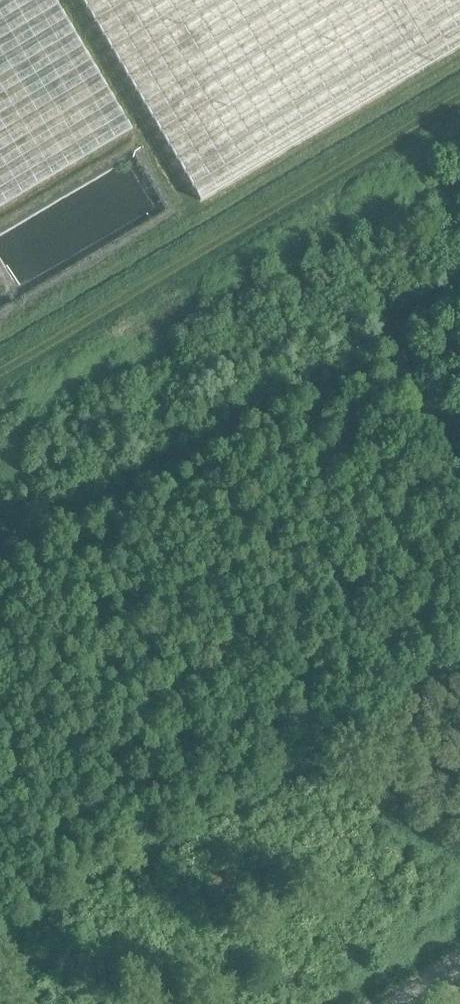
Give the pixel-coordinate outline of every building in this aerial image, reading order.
[(131,130),(55,0),(0,0),(0,208),(131,130)] [(195,206),(459,49),(459,0),(73,0),(195,206)]
